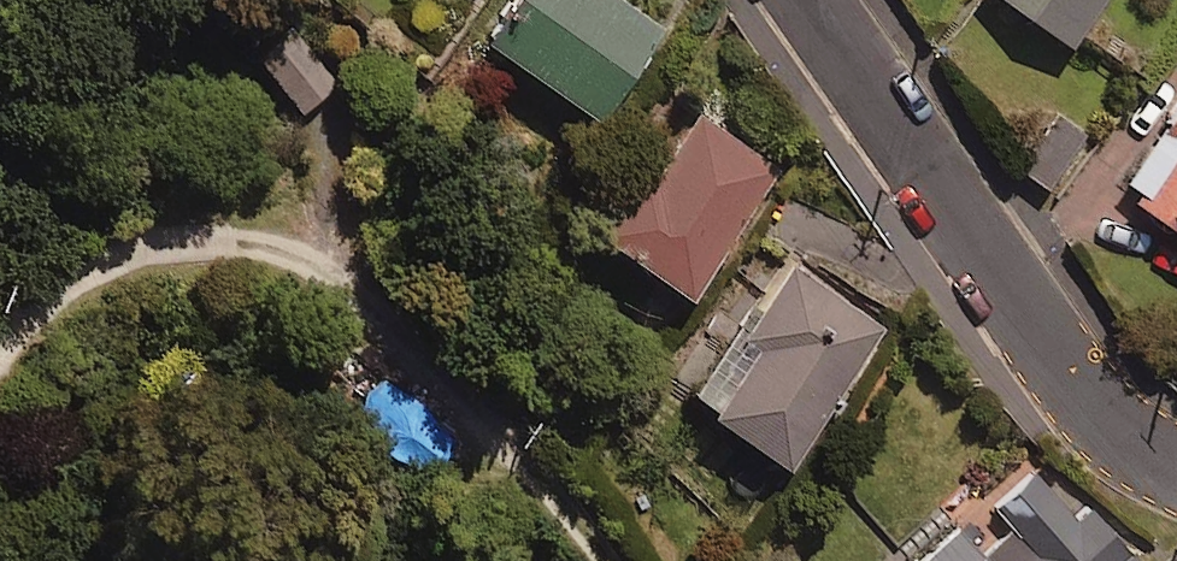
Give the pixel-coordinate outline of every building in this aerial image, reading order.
[(617,0),(503,0),(477,37),(590,118),(656,28),(617,0)] [(1065,43),(1095,0),(1003,0),(1065,43)] [(335,84),(302,37),(264,64),(296,111),(335,84)] [(776,168),(684,102),(592,231),(683,297),(776,168)] [(1121,183),(1176,222),(1176,103),(1121,183)] [(1082,134),(1054,115),(1017,169),(1046,188),(1082,134)] [(882,329),(788,259),(687,397),(781,467),(882,329)] [(1039,457),(988,503),(1011,529),(980,556),(955,529),(919,560),(1116,560),(1126,552),(1039,457)]
